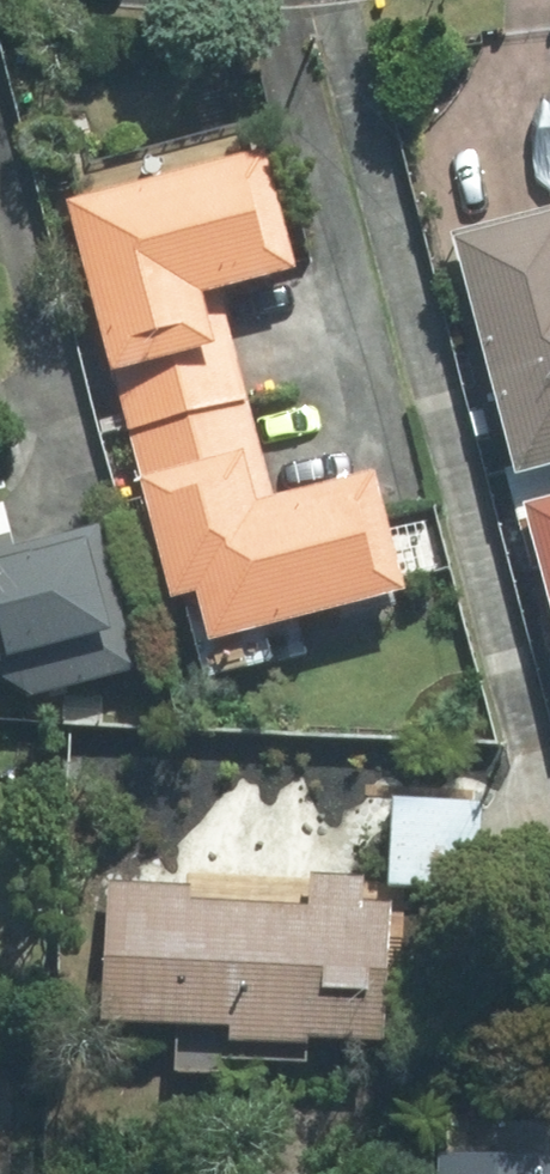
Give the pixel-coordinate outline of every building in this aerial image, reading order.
[(274,153),(77,203),(181,604),(209,597),(221,642),(415,592),(385,475),(282,502),(227,292),(305,272),(274,153)] [(435,257),(500,508),(549,495),(549,228),(435,257)] [(549,709),(549,522),(505,533),(549,709)] [(106,530),(18,553),(11,527),(0,530),(0,665),(22,659),(32,698),(143,669),(106,530)] [(399,892),(109,880),(102,1037),(393,1049),(399,892)] [(431,1173),(549,1173),(549,1157),(432,1150),(431,1173)]
